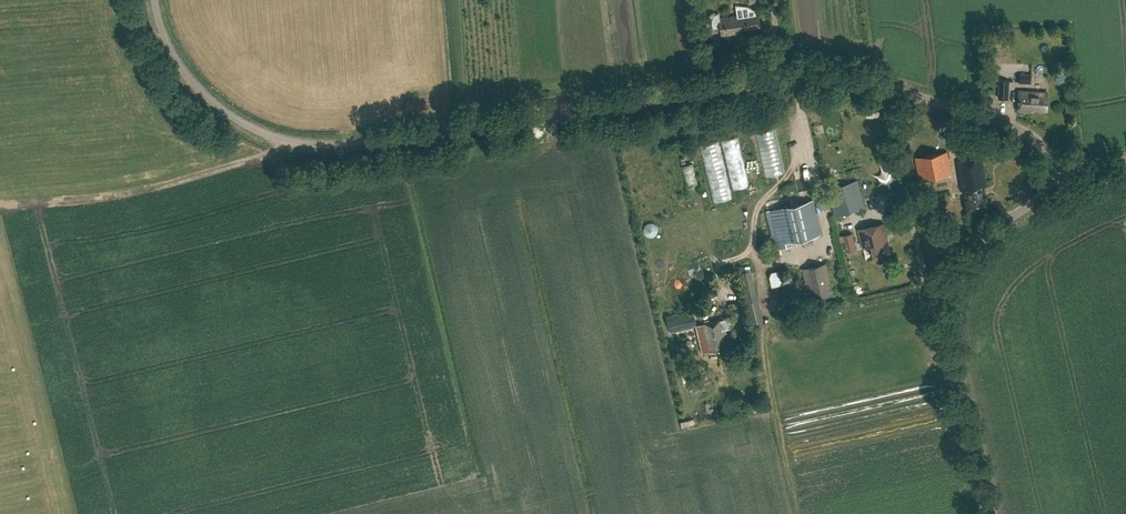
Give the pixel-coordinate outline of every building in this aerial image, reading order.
[(714,29),(715,28),(720,27),(721,36),(738,33),(738,30),(751,28),(753,27),(754,25),(754,24),(755,23),(756,22),(756,21),(756,20),(756,18),(756,17),(756,16),(756,15),(755,14),(755,13),(754,12),(753,11),(751,9),(750,9),(749,8),(747,8),(737,7),(737,8),(737,16),(719,18),(719,13),(717,13),(716,14),(715,14),(715,15),(714,15),(713,17),(712,18),(712,19),(711,21),(711,22),(711,23),(712,24),(712,26),(713,27),(714,28),(714,29)] [(1031,84),(1031,74),(1019,73),(1019,83),(1031,84)] [(1008,80),(999,79),(998,98),(1008,98),(1008,80)] [(1045,110),(1046,92),(1019,91),(1018,110),(1029,111),(1029,109),(1045,110)] [(864,112),(880,111),(879,100),(863,101),(864,112)] [(919,180),(952,174),(947,151),(914,157),(919,180)] [(987,186),(982,158),(956,162),(961,191),(964,190),(966,199),(965,199),(966,211),(988,207),(986,196),(985,196),(983,186),(987,186)] [(723,183),(717,161),(702,165),(708,187),(723,183)] [(865,207),(857,180),(826,189),(834,216),(865,207)] [(784,242),(819,234),(811,200),(777,209),(784,242)] [(891,256),(883,223),(858,229),(863,247),(871,245),(875,260),(891,256)] [(846,251),(856,249),(852,233),(842,235),(846,251)] [(829,293),(827,283),(829,282),(826,264),(802,270),(807,291),(809,290),(810,297),(829,293)] [(789,267),(779,270),(782,284),(793,282),(789,267)] [(755,289),(753,270),(743,271),(744,281),(750,281),(751,289),(755,289)] [(672,332),(698,326),(695,310),(668,317),(672,332)] [(708,352),(726,347),(722,333),(726,332),(723,318),(701,323),(708,352)]
